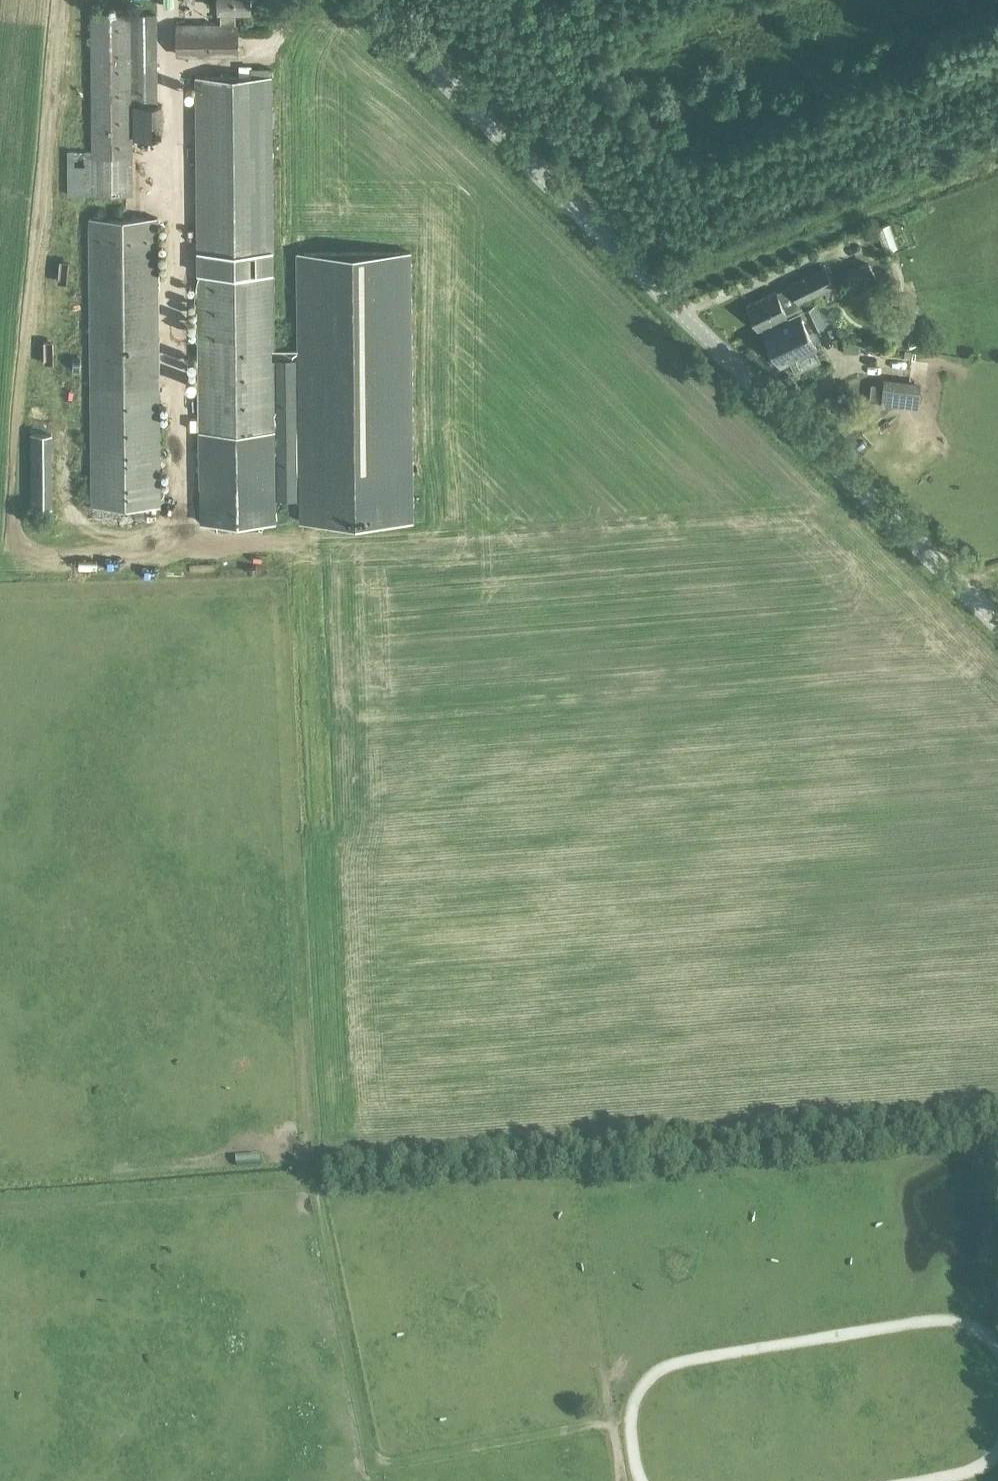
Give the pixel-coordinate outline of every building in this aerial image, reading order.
[(178,25),(178,56),(238,56),(238,25),(237,25),(237,10),(251,10),(251,0),(221,0),(221,10),(222,10),(222,25),(178,25)] [(69,196),(134,195),(133,138),(164,138),(164,104),(159,104),(159,59),(133,59),(133,30),(156,30),(156,16),(133,16),(133,14),(92,14),(92,151),(68,151),(69,196)] [(298,350),(275,350),(272,76),(197,77),(201,523),(276,522),(276,501),(300,500),(298,350)] [(158,218),(90,219),(92,506),(161,505),(158,218)] [(886,219),(875,222),(880,243),(891,240),(886,219)] [(411,252),(297,253),(298,350),(300,500),(300,522),(414,520),(411,252)] [(864,264),(850,266),(853,281),(866,279),(864,264)] [(759,330),(788,317),(787,315),(803,307),(802,303),(836,286),(827,267),(791,285),(792,286),(776,294),(776,293),(748,307),(759,330)] [(704,293),(709,306),(724,300),(720,287),(704,293)] [(914,311),(910,296),(897,299),(900,314),(914,311)] [(818,349),(810,332),(826,324),(816,304),(805,309),(804,307),(787,315),(788,317),(759,330),(760,331),(764,330),(782,367),(818,349)] [(882,404),(919,408),(922,382),(885,378),(882,404)] [(53,507),(53,453),(53,433),(31,433),(31,453),(31,507),(53,507)] [(255,1146),(233,1150),(235,1160),(257,1156),(255,1146)]
